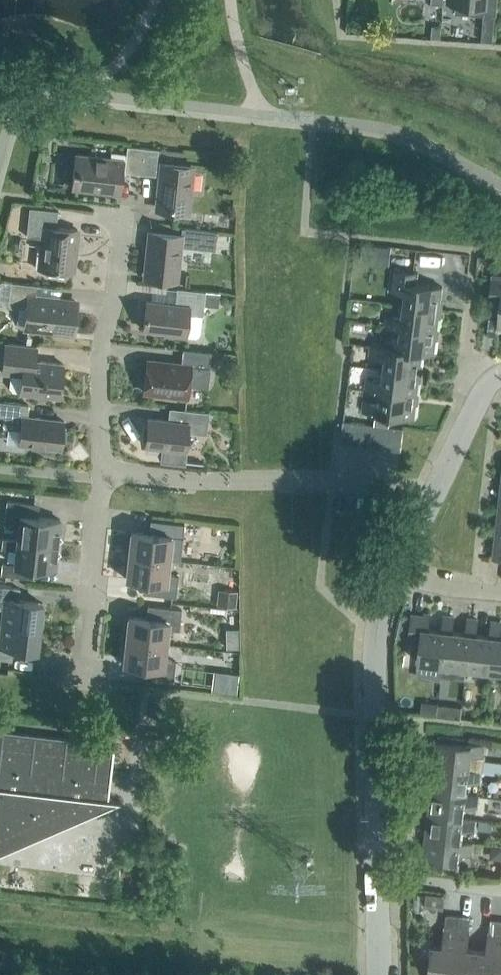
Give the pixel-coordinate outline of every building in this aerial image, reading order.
[(498,0),(456,0),(456,4),(485,7),(484,15),(496,16),(498,0)] [(441,25),(432,25),(431,37),(440,38),(441,25)] [(139,173),(142,147),(127,145),(124,171),(139,173)] [(155,174),(157,148),(142,147),(139,173),(155,174)] [(116,192),(119,159),(79,154),(75,187),(116,192)] [(189,209),(193,168),(159,165),(155,205),(189,209)] [(73,271),(77,229),(56,226),(57,210),(29,207),(26,236),(42,237),(39,268),(73,271)] [(177,277),(181,245),(215,249),(217,231),(182,227),(181,237),(148,234),(144,273),(177,277)] [(390,266),(392,248),(376,246),(374,265),(390,266)] [(405,292),(404,304),(441,309),(442,301),(440,301),(442,286),(416,283),(418,272),(392,269),(389,290),(405,292)] [(492,273),(490,300),(500,301),(498,326),(500,327),(500,274),(492,273)] [(73,333),(76,301),(35,297),(37,284),(11,281),(8,306),(26,308),(24,328),(73,333)] [(202,315),(203,304),(205,290),(177,287),(175,303),(146,300),(143,329),(170,332),(169,335),(186,336),(186,335),(195,336),(199,335),(200,331),(202,315)] [(219,292),(205,290),(203,304),(218,305),(219,292)] [(440,317),(441,309),(404,304),(402,316),(386,314),(385,325),(401,327),(401,326),(437,330),(438,317),(440,317)] [(439,330),(437,330),(401,326),(401,327),(400,338),(384,336),(383,346),(382,346),(422,351),(422,352),(434,353),(436,338),(438,339),(439,330)] [(1,372),(11,373),(9,387),(10,387),(12,391),(19,391),(19,392),(59,397),(63,363),(34,360),(36,346),(5,342),(1,372)] [(420,365),(422,352),(422,351),(382,346),(383,346),(371,344),(369,355),(385,357),(384,369),(421,373),(422,365),(420,365)] [(143,391),(187,396),(188,383),(206,385),(210,352),(182,348),(181,363),(147,359),(143,391)] [(420,381),(421,373),(384,369),(382,380),(366,378),(365,389),(381,391),(381,390),(417,395),(417,394),(418,381),(420,381)] [(419,394),(417,394),(417,395),(381,390),(381,391),(380,402),(364,400),(362,411),(414,417),(416,403),(418,403),(419,394)] [(63,420),(27,416),(28,404),(0,401),(0,415),(4,416),(3,427),(20,428),(18,443),(60,448),(63,420)] [(206,434),(209,412),(184,409),(182,421),(148,418),(147,424),(143,423),(141,438),(146,438),(145,445),(157,446),(156,458),(152,457),(152,459),(195,463),(196,462),(183,461),(186,432),(206,434)] [(353,444),(356,422),(344,420),(341,442),(353,444)] [(365,445),(368,423),(356,422),(353,444),(365,445)] [(377,447),(379,425),(368,423),(365,445),(377,447)] [(389,448),(391,426),(379,425),(377,447),(389,448)] [(404,428),(391,426),(389,448),(401,450),(404,428)] [(34,503),(7,500),(4,522),(18,524),(17,539),(57,544),(60,519),(32,516),(34,503)] [(182,545),(184,523),(156,520),(155,533),(131,530),(128,554),(168,559),(170,544),(182,545)] [(54,569),(57,544),(17,539),(2,538),(1,547),(16,549),(14,564),(2,562),(1,574),(25,577),(27,566),(54,569)] [(166,574),(168,559),(128,554),(126,578),(149,581),(148,594),(176,597),(178,575),(166,574)] [(42,602),(18,600),(20,588),(0,586),(0,608),(2,608),(1,622),(40,626),(42,602)] [(223,605),(235,606),(237,590),(225,589),(223,605)] [(179,630),(181,609),(153,605),(152,618),(128,615),(126,639),(165,644),(167,629),(179,630)] [(447,630),(442,630),(428,628),(430,614),(424,613),(424,615),(412,613),(412,615),(409,637),(409,641),(421,642),(418,661),(443,664),(447,630)] [(409,637),(412,615),(402,614),(397,636),(409,637)] [(470,633),(466,632),(452,631),(454,616),(444,615),(442,630),(447,630),(443,664),(466,667),(470,633)] [(494,636),(490,635),(476,633),(478,619),(468,618),(466,632),(470,633),(466,667),(490,669),(494,636)] [(500,636),(500,627),(500,622),(491,621),(490,635),(494,636),(490,669),(500,671),(500,636)] [(40,626),(1,622),(0,629),(0,658),(12,659),(13,647),(37,650),(40,626)] [(228,637),(228,649),(238,649),(238,637),(228,637)] [(164,659),(165,644),(126,639),(123,663),(147,666),(145,679),(173,682),(176,660),(164,659)] [(428,715),(437,716),(438,704),(422,703),(421,714),(428,715)] [(460,718),(462,706),(438,704),(437,716),(454,718),(460,718)] [(119,801),(108,799),(111,772),(114,742),(113,742),(113,744),(0,731),(0,852),(119,801)] [(482,756),(484,744),(469,743),(468,746),(437,742),(434,766),(456,769),(456,772),(468,773),(469,770),(470,754),(482,756)] [(495,765),(484,764),(483,771),(494,772),(495,765)] [(481,771),(469,770),(468,773),(456,772),(456,769),(434,766),(432,790),(454,793),(453,796),(466,797),(466,794),(467,781),(479,783),(481,771)] [(478,795),(466,794),(466,797),(453,796),(454,793),(432,790),(429,814),(451,817),(451,820),(463,821),(463,818),(465,805),(477,806),(478,795)] [(475,819),(463,818),(463,821),(451,820),(451,817),(429,814),(426,838),(448,841),(448,844),(460,845),(461,841),(462,829),(474,830),(475,819)] [(488,828),(489,820),(477,819),(476,826),(488,828)] [(473,843),(461,841),(460,845),(448,844),(448,841),(426,838),(423,862),(458,866),(459,853),(471,854),(473,843)] [(496,859),(500,859),(500,848),(492,847),(491,853),(496,859)] [(424,903),(434,904),(435,895),(425,894),(424,903)] [(459,915),(447,914),(443,945),(433,944),(429,974),(452,974),(459,915)] [(477,949),(467,948),(471,916),(459,915),(452,974),(474,974),(477,949)] [(500,934),(500,920),(491,918),(487,950),(477,949),(474,974),(496,974),(500,934)]
